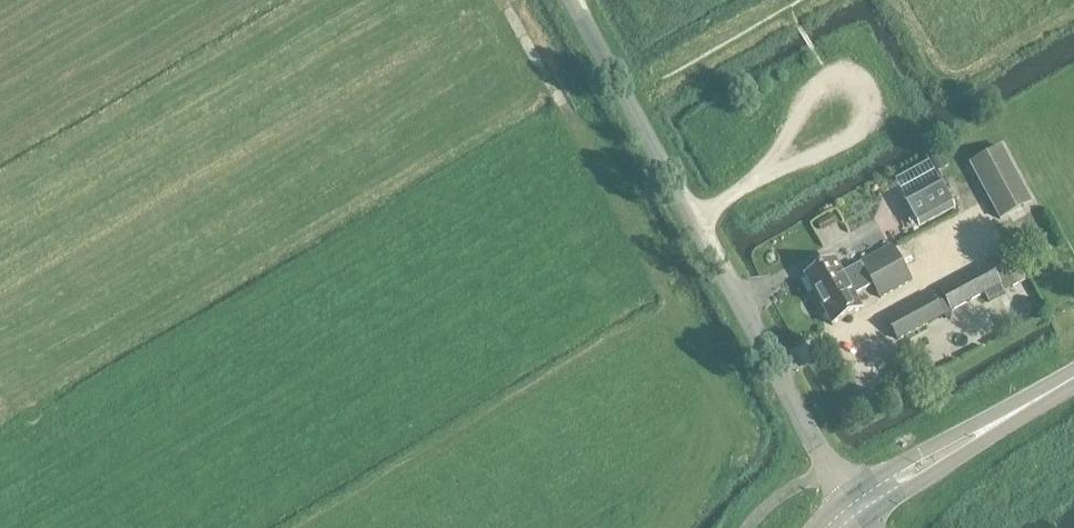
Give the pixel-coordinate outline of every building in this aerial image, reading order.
[(970,161),(1002,219),(1035,201),(1003,143),(970,161)] [(965,206),(949,177),(938,156),(903,175),(914,196),(912,197),(927,226),(965,206)] [(867,276),(873,286),(880,300),(914,283),(893,244),(859,262),(861,265),(867,276)] [(1011,253),(1000,259),(1009,276),(1020,270),(1011,253)] [(806,276),(819,301),(867,276),(861,265),(844,273),(837,260),(806,276)] [(989,264),(940,290),(951,313),(985,295),(989,303),(1006,294),(1002,285),(989,264)] [(1009,276),(1008,277),(1013,286),(1026,279),(1020,270),(1009,276)] [(867,276),(819,301),(832,326),(863,308),(856,295),(873,286),(867,276)] [(936,295),(892,318),(902,337),(947,313),(936,295)]
